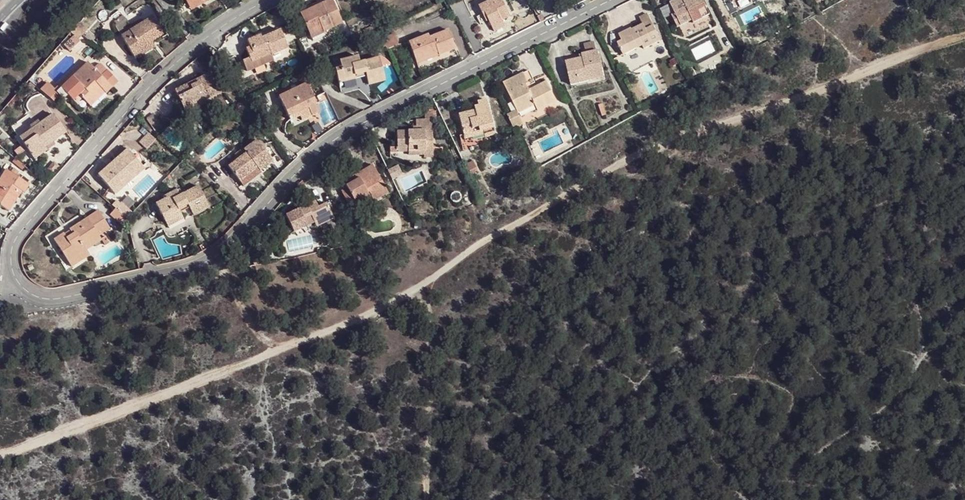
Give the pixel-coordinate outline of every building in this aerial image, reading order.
[(187,9),(202,0),(182,0),(187,9)] [(205,3),(204,0),(202,0),(187,9),(191,15),(206,5),(205,3)] [(482,17),(487,15),(490,23),(492,27),(494,31),(505,26),(503,22),(511,19),(502,0),(500,0),(479,9),(482,17)] [(684,0),(679,0),(677,1),(671,3),(676,13),(672,15),(678,28),(694,21),(695,23),(711,16),(704,0),(697,0),(686,5),(684,0)] [(323,30),(324,33),(344,26),(333,1),(323,5),(323,3),(316,5),(309,8),(310,12),(301,16),(305,25),(311,23),(316,33),(323,30)] [(16,19),(11,26),(15,29),(20,22),(16,19)] [(153,47),(154,46),(159,43),(165,40),(155,22),(132,35),(135,40),(125,46),(133,59),(149,50),(147,47),(151,44),(153,47)] [(325,36),(324,33),(323,30),(316,33),(311,23),(305,25),(312,41),(325,36)] [(643,43),(644,46),(645,48),(661,42),(654,27),(647,30),(645,25),(632,31),(632,30),(626,33),(620,36),(622,41),(617,44),(623,55),(639,48),(638,45),(643,43)] [(505,26),(494,31),(495,34),(506,29),(505,26)] [(274,54),(275,57),(276,58),(292,52),(284,33),(265,41),(263,38),(257,40),(251,43),(253,50),(250,52),(255,65),(271,59),(269,56),(274,54)] [(436,52),(438,57),(439,59),(456,52),(448,33),(429,40),(428,38),(408,46),(416,65),(424,62),(433,58),(432,55),(436,52)] [(384,51),(398,46),(395,40),(382,44),(384,51)] [(568,62),(572,80),(589,77),(589,82),(606,78),(601,52),(600,52),(598,43),(588,45),(589,50),(589,54),(585,55),(586,59),(568,62)] [(158,52),(154,46),(153,47),(151,44),(147,47),(149,50),(133,59),(136,65),(158,52)] [(338,71),(341,86),(360,82),(359,78),(368,76),(370,87),(379,85),(387,83),(382,60),(362,64),(361,58),(343,63),(344,70),(338,71)] [(104,92),(107,95),(108,95),(114,90),(120,84),(109,73),(103,78),(91,65),(75,79),(59,92),(65,99),(69,96),(75,102),(81,96),(90,105),(104,92)] [(213,109),(220,103),(233,93),(219,76),(203,89),(187,102),(200,116),(211,106),(213,109)] [(515,81),(505,85),(518,113),(520,116),(535,108),(538,113),(558,103),(548,84),(530,93),(527,87),(530,86),(525,76),(515,81)] [(360,82),(341,86),(343,94),(362,89),(360,82)] [(283,99),(292,119),(310,111),(314,119),(319,116),(324,114),(311,86),(283,99)] [(92,108),(107,95),(104,92),(90,105),(92,108)] [(222,106),(220,103),(213,109),(211,106),(200,116),(204,121),(222,106)] [(476,113),(460,117),(465,138),(483,134),(485,139),(497,136),(489,103),(484,104),(479,105),(480,109),(481,112),(476,113)] [(310,111),(292,119),(293,122),(300,119),(303,124),(314,119),(310,111)] [(520,116),(511,120),(516,131),(525,126),(520,116)] [(46,151),(54,145),(61,140),(67,135),(54,118),(22,142),(33,156),(43,147),(46,151)] [(400,133),(401,148),(401,150),(413,150),(413,154),(426,154),(426,157),(436,157),(436,121),(420,122),(419,133),(410,133),(400,133)] [(466,143),(485,139),(483,134),(465,138),(466,143)] [(56,147),(54,145),(46,151),(43,147),(33,156),(37,162),(56,147)] [(249,161),(244,164),(233,172),(242,184),(260,171),(263,174),(270,169),(277,164),(263,146),(246,158),(249,161)] [(401,150),(401,148),(392,148),(392,158),(400,159),(401,154),(401,150)] [(128,178),(133,184),(148,172),(131,152),(116,165),(101,177),(115,194),(126,185),(124,182),(128,178)] [(475,162),(466,166),(471,177),(480,172),(475,162)] [(360,206),(359,203),(358,201),(371,195),(372,197),(375,203),(390,196),(378,172),(363,180),(348,188),(350,192),(345,194),(353,209),(360,206)] [(7,212),(12,204),(15,206),(19,200),(23,194),(25,195),(31,187),(8,173),(0,185),(0,208),(7,212)] [(118,197),(133,184),(128,178),(124,182),(126,185),(115,194),(118,197)] [(167,224),(183,216),(182,213),(191,208),(197,219),(204,215),(211,212),(200,190),(182,198),(179,193),(168,199),(168,202),(159,206),(167,224)] [(358,201),(359,203),(372,197),(371,195),(358,201)] [(316,224),(333,217),(328,206),(321,209),(318,203),(315,204),(312,197),(297,205),(299,208),(301,212),(288,218),(295,234),(309,228),(306,222),(313,218),(316,224)] [(119,200),(108,212),(121,223),(132,211),(119,200)] [(12,204),(7,212),(10,214),(15,206),(12,204)] [(72,231),(74,233),(76,237),(70,240),(67,237),(66,235),(56,241),(63,252),(70,264),(90,252),(87,248),(103,238),(102,237),(112,230),(102,212),(72,231)] [(187,221),(183,216),(167,224),(170,229),(187,221)] [(335,220),(333,217),(316,224),(313,218),(306,222),(309,228),(311,232),(335,220)] [(106,244),(103,238),(87,248),(90,252),(70,264),(73,268),(92,257),(91,254),(106,244)]
